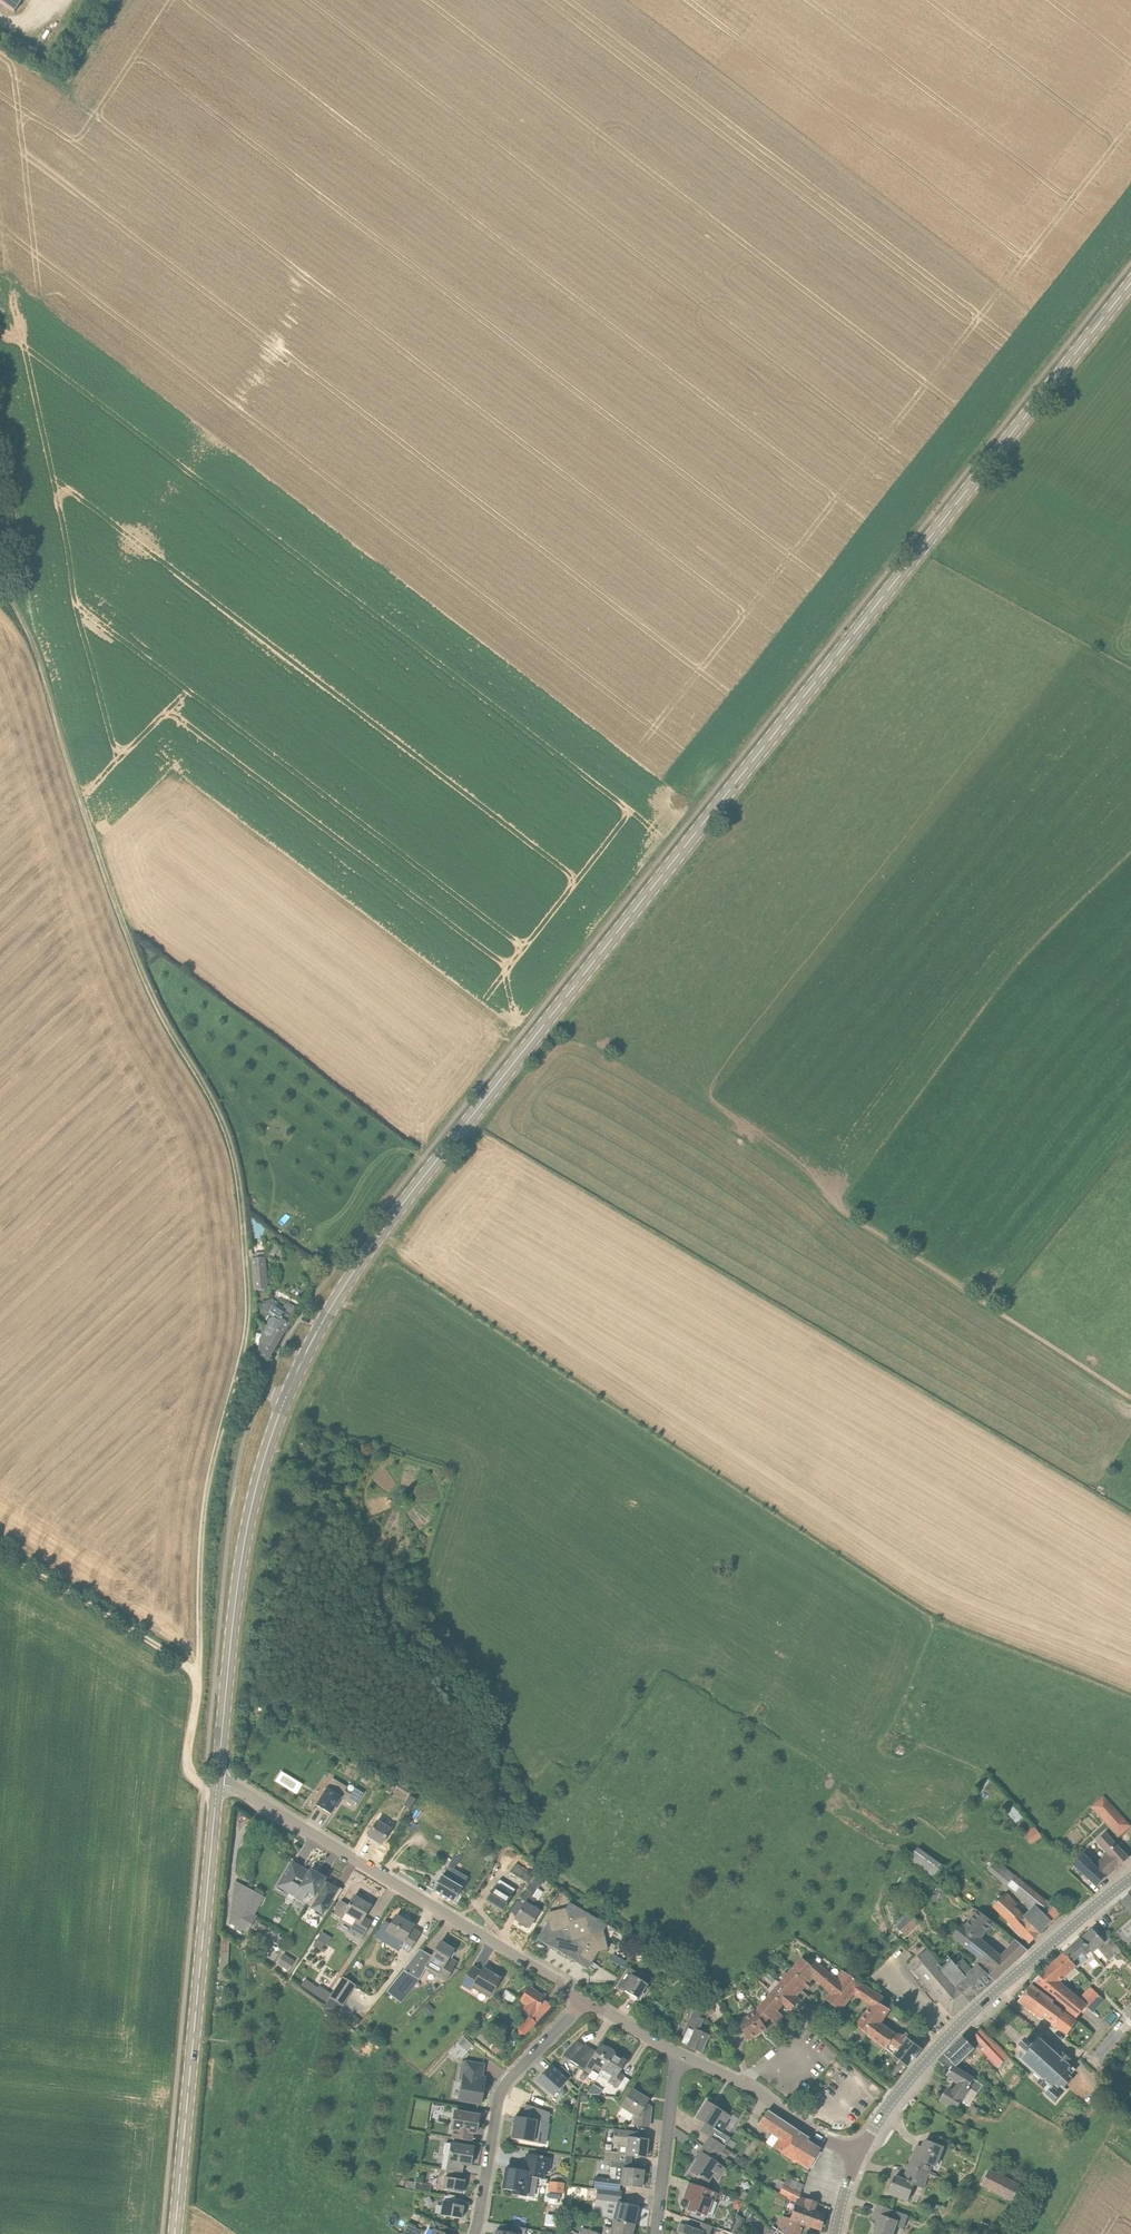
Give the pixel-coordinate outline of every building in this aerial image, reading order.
[(19,12),(26,0),(0,0),(0,1),(19,12)] [(263,1233),(267,1226),(247,1212),(250,1239),(251,1245),(255,1245),(254,1237),(263,1237),(263,1233)] [(252,1258),(254,1291),(267,1290),(265,1257),(264,1257),(252,1258)] [(283,1334),(292,1318),(297,1307),(288,1302),(283,1307),(271,1301),(264,1302),(261,1308),(263,1314),(272,1320),(269,1326),(283,1334)] [(283,1334),(269,1326),(268,1326),(267,1328),(264,1326),(262,1331),(265,1333),(261,1339),(275,1347),(283,1334)] [(268,1359),(275,1347),(261,1339),(260,1341),(260,1347),(255,1347),(255,1353),(256,1353),(257,1359),(260,1355),(268,1359)] [(296,1794),(302,1785),(281,1772),(275,1781),(296,1794)] [(346,1787),(332,1778),(326,1788),(325,1787),(324,1788),(325,1789),(315,1806),(316,1806),(316,1805),(330,1814),(340,1798),(355,1807),(363,1793),(355,1788),(350,1795),(344,1791),(346,1787)] [(396,1786),(392,1783),(386,1791),(390,1794),(396,1786)] [(403,1805),(410,1809),(416,1800),(409,1796),(403,1805)] [(1092,1806),(1118,1836),(1130,1826),(1104,1796),(1092,1806)] [(1018,1820),(1025,1814),(1015,1803),(1008,1809),(1018,1820)] [(381,1844),(394,1823),(381,1815),(368,1836),(381,1844)] [(1035,1827),(1024,1834),(1030,1844),(1041,1836),(1035,1827)] [(492,1837),(484,1832),(481,1837),(489,1842),(492,1837)] [(1120,1866),(1128,1858),(1106,1834),(1097,1841),(1108,1853),(1097,1864),(1108,1876),(1119,1865),(1120,1866)] [(919,1843),(910,1858),(935,1873),(944,1859),(919,1843)] [(497,1853),(493,1849),(491,1852),(489,1850),(484,1858),(491,1863),(496,1855),(497,1853)] [(512,1854),(504,1849),(494,1863),(503,1869),(512,1854)] [(1090,1863),(1091,1862),(1083,1855),(1074,1864),(1098,1886),(1106,1877),(1090,1863)] [(451,1861),(457,1865),(460,1859),(455,1856),(451,1861)] [(1005,1885),(1013,1875),(997,1860),(988,1870),(1005,1885)] [(323,1881),(325,1879),(310,1870),(308,1873),(292,1863),(277,1887),(302,1903),(308,1893),(314,1896),(323,1881)] [(529,1883),(530,1884),(536,1874),(529,1869),(527,1871),(516,1864),(511,1872),(528,1884),(529,1883)] [(452,1903),(461,1888),(467,1878),(448,1867),(442,1877),(441,1876),(433,1891),(452,1903)] [(543,1879),(536,1874),(530,1884),(519,1902),(517,1901),(523,1906),(515,1919),(529,1928),(539,1912),(541,1908),(534,1903),(536,1900),(531,1897),(537,1888),(538,1888),(543,1879)] [(1031,1943),(1040,1933),(1060,1913),(1043,1899),(1024,1884),(1015,1876),(1007,1884),(1036,1908),(1025,1919),(1015,1908),(1019,1905),(1007,1893),(994,1906),(1031,1943)] [(513,1892),(508,1889),(510,1886),(499,1880),(495,1887),(494,1887),(486,1901),(502,1911),(509,1898),(514,1901),(518,1895),(513,1892)] [(336,1885),(334,1888),(323,1881),(314,1896),(309,1905),(312,1907),(312,1908),(322,1914),(331,1899),(335,1901),(342,1889),(336,1885)] [(1122,1899),(1130,1908),(1130,1892),(1122,1899)] [(371,1922),(364,1917),(369,1908),(365,1905),(367,1904),(354,1896),(349,1906),(341,1901),(333,1914),(341,1919),(345,1913),(356,1919),(349,1932),(361,1939),(371,1922)] [(237,1901),(233,1900),(230,1911),(231,1911),(229,1918),(231,1919),(230,1926),(244,1932),(246,1926),(249,1927),(253,1915),(244,1912),(246,1905),(243,1904),(244,1903),(237,1901)] [(606,1949),(602,1932),(606,1925),(569,1902),(565,1909),(547,1913),(549,1920),(537,1939),(549,1947),(550,1946),(575,1961),(575,1962),(587,1969),(598,1951),(606,1949)] [(1012,1946),(1007,1952),(1002,1957),(981,1940),(982,1939),(995,1924),(979,1911),(965,1928),(962,1926),(954,1936),(980,1958),(975,1963),(978,1966),(995,1981),(1022,1956),(1028,1951),(1017,1941),(1012,1946)] [(909,1934),(923,1920),(916,1913),(902,1928),(909,1934)] [(408,1953),(414,1942),(420,1933),(412,1928),(413,1926),(396,1915),(385,1932),(391,1936),(387,1942),(399,1950),(400,1948),(408,1953)] [(1111,1939),(1106,1944),(1093,1929),(1082,1939),(1081,1938),(1081,1939),(1091,1951),(1093,1952),(1098,1948),(1109,1961),(1121,1950),(1111,1939)] [(319,1935),(313,1945),(321,1950),(327,1940),(319,1935)] [(1085,1956),(1091,1951),(1081,1939),(1064,1953),(1077,1968),(1088,1959),(1085,1956)] [(439,1972),(448,1976),(456,1962),(449,1958),(453,1950),(440,1942),(431,1958),(419,1951),(386,1991),(401,2003),(420,1980),(419,1979),(425,1970),(436,1977),(439,1972)] [(640,1945),(636,1951),(641,1954),(645,1948),(640,1945)] [(943,1968),(928,1951),(910,1967),(953,2017),(995,1981),(978,1966),(972,1971),(964,1961),(957,1966),(952,1961),(943,1968)] [(1077,1968),(1064,1953),(1053,1964),(1065,1977),(1070,1972),(1070,1971),(1075,1966),(1077,1968)] [(282,1954),(277,1963),(288,1970),(285,1974),(289,1976),(297,1963),(294,1962),(294,1961),(282,1954)] [(836,1980),(826,1971),(811,1959),(808,1963),(802,1959),(792,1971),(811,1987),(812,1985),(805,1979),(810,1974),(832,1993),(837,1986),(839,1987),(849,1975),(843,1971),(836,1980)] [(811,1987),(792,1971),(787,1967),(777,1980),(805,2004),(810,1997),(800,1988),(803,1985),(809,1989),(811,1987)] [(489,1998),(495,1988),(500,1978),(483,1968),(479,1974),(471,1969),(461,1986),(470,1991),(472,1988),(489,1998)] [(648,1986),(632,1976),(634,1971),(628,1968),(617,1986),(625,1990),(624,1993),(638,2002),(648,1986)] [(683,1974),(680,1971),(677,1968),(665,1981),(668,1983),(675,1976),(678,1978),(683,1974)] [(1084,2003),(1045,1971),(1033,1982),(1077,2018),(1087,2007),(1092,2012),(1103,1999),(1095,1991),(1084,2003)] [(893,2004),(884,1998),(849,1975),(839,1987),(837,1986),(832,1993),(834,1994),(829,2001),(840,2010),(856,1990),(875,2002),(888,2011),(893,2004)] [(336,2014),(341,2006),(355,1986),(343,1978),(332,1994),(326,2003),(324,2006),(336,2014)] [(326,2003),(332,1994),(319,1986),(317,1988),(305,1979),(301,1986),(326,2003)] [(800,2010),(805,2004),(777,1980),(768,1990),(783,2004),(785,2001),(795,2010),(800,2010)] [(1052,2004),(1054,2002),(1032,1985),(1019,2002),(1041,2019),(1043,2016),(1068,2034),(1075,2025),(1061,2015),(1061,2011),(1052,2004)] [(536,2011),(544,1997),(529,1987),(520,2001),(526,2005),(523,2009),(533,2015),(536,2011)] [(777,2011),(783,2004),(768,1990),(767,1991),(771,1994),(759,2009),(756,2011),(762,2021),(768,2016),(776,2023),(783,2016),(777,2011)] [(686,2026),(678,2043),(700,2052),(708,2035),(696,2030),(708,2005),(692,1998),(686,2010),(692,2013),(692,2015),(691,2015),(686,2026)] [(879,2024),(888,2011),(875,2002),(858,2025),(886,2048),(896,2034),(879,2024)] [(426,2014),(428,2016),(434,2010),(434,2009),(433,2008),(429,2004),(424,2008),(422,2010),(424,2013),(426,2014)] [(762,2021),(756,2011),(739,2023),(750,2039),(767,2028),(762,2021)] [(362,2020),(355,2015),(349,2023),(356,2029),(362,2020)] [(919,2022),(912,2016),(906,2023),(913,2029),(919,2022)] [(518,2030),(524,2036),(535,2023),(529,2018),(518,2030)] [(496,2040),(483,2030),(477,2038),(489,2048),(496,2040)] [(974,2036),(977,2039),(976,2040),(984,2049),(982,2051),(998,2067),(1007,2057),(980,2030),(974,2036)] [(922,2049),(908,2038),(910,2036),(906,2033),(904,2036),(896,2034),(886,2048),(886,2049),(900,2060),(891,2072),(895,2076),(905,2064),(908,2067),(922,2049)] [(459,2042),(469,2050),(475,2043),(465,2035),(459,2042)] [(956,2067),(975,2049),(963,2036),(938,2060),(947,2069),(953,2063),(956,2067)] [(1055,2050),(1054,2051),(1039,2037),(1038,2037),(1037,2037),(1037,2039),(1032,2044),(1028,2041),(1028,2039),(1027,2039),(1026,2039),(1025,2040),(1025,2041),(1026,2042),(1023,2046),(1021,2045),(1020,2045),(1020,2046),(1020,2047),(1021,2048),(1025,2052),(1021,2057),(1019,2057),(1019,2058),(1019,2059),(1034,2073),(1034,2074),(1033,2074),(1034,2075),(1039,2080),(1037,2082),(1048,2091),(1045,2094),(1055,2102),(1066,2090),(1064,2088),(1073,2078),(1070,2075),(1075,2070),(1068,2063),(1071,2059),(1064,2052),(1062,2055),(1056,2050),(1056,2049),(1055,2050)] [(501,2047),(495,2042),(490,2049),(496,2054),(501,2047)] [(459,2043),(451,2052),(461,2060),(468,2051),(459,2043)] [(595,2081),(599,2075),(612,2053),(613,2052),(606,2047),(605,2048),(599,2045),(593,2054),(582,2047),(570,2060),(584,2069),(584,2071),(589,2074),(588,2076),(595,2081)] [(619,2073),(626,2062),(612,2053),(599,2075),(618,2087),(624,2076),(619,2073)] [(459,2099),(481,2103),(486,2077),(481,2076),(483,2064),(462,2060),(458,2079),(463,2080),(459,2099)] [(567,2080),(550,2065),(536,2081),(552,2096),(567,2080)] [(983,2085),(975,2080),(954,2067),(948,2075),(960,2082),(954,2091),(949,2088),(941,2101),(955,2110),(969,2089),(978,2094),(983,2085)] [(635,2116),(634,2125),(648,2127),(651,2108),(645,2104),(648,2100),(632,2090),(621,2107),(635,2116)] [(727,2123),(725,2122),(729,2116),(706,2102),(696,2118),(704,2123),(700,2131),(708,2136),(703,2145),(719,2155),(725,2147),(711,2138),(716,2130),(721,2134),(727,2123)] [(549,2122),(551,2113),(527,2104),(525,2118),(517,2117),(513,2139),(539,2143),(543,2121),(549,2122)] [(792,2159),(808,2170),(820,2149),(807,2140),(808,2138),(767,2110),(758,2124),(779,2138),(773,2147),(792,2159)] [(476,2128),(479,2115),(461,2112),(461,2113),(454,2112),(451,2129),(454,2129),(452,2138),(471,2141),(473,2127),(476,2128)] [(647,2140),(631,2138),(632,2131),(615,2129),(613,2144),(618,2145),(617,2153),(604,2151),(603,2159),(629,2163),(629,2162),(631,2162),(632,2156),(645,2157),(647,2140)] [(945,2148),(943,2147),(925,2140),(922,2148),(917,2146),(909,2166),(928,2173),(931,2166),(937,2168),(945,2148)] [(473,2147),(451,2143),(445,2143),(441,2169),(462,2172),(463,2164),(470,2166),(473,2147)] [(716,2161),(719,2155),(703,2145),(698,2153),(700,2154),(689,2172),(699,2178),(700,2177),(708,2182),(712,2175),(718,2179),(725,2168),(716,2161)] [(729,2153),(724,2149),(720,2155),(726,2159),(729,2153)] [(549,2171),(551,2158),(527,2154),(524,2170),(506,2167),(502,2189),(513,2190),(512,2194),(525,2197),(528,2176),(541,2178),(543,2170),(549,2171)] [(628,2169),(629,2163),(603,2159),(603,2161),(611,2161),(610,2168),(616,2169),(615,2180),(595,2178),(594,2189),(597,2189),(615,2191),(619,2192),(619,2185),(641,2187),(643,2171),(628,2169)] [(923,2188),(928,2173),(909,2166),(904,2180),(895,2176),(889,2193),(909,2200),(915,2185),(923,2188)] [(991,2170),(982,2187),(1012,2203),(1021,2185),(1010,2180),(1011,2177),(994,2168),(993,2171),(991,2170)] [(460,2179),(462,2172),(441,2169),(439,2169),(437,2180),(432,2179),(431,2186),(436,2186),(436,2189),(443,2190),(462,2193),(464,2180),(460,2179)] [(797,2202),(799,2197),(800,2194),(799,2194),(802,2188),(803,2185),(786,2177),(783,2185),(784,2186),(780,2191),(787,2195),(786,2196),(797,2202)] [(550,2182),(548,2192),(563,2194),(564,2183),(550,2182)] [(718,2193),(699,2186),(689,2182),(685,2191),(692,2193),(686,2210),(696,2213),(696,2212),(706,2216),(711,2201),(714,2202),(718,2193)] [(597,2189),(596,2199),(596,2200),(607,2201),(613,2201),(615,2191),(597,2189)] [(743,2191),(736,2200),(744,2202),(749,2195),(743,2191)] [(774,2202),(783,2206),(786,2198),(777,2194),(774,2202)] [(442,2202),(440,2215),(461,2219),(463,2206),(459,2205),(461,2198),(444,2196),(443,2202),(442,2202)] [(803,2225),(820,2230),(823,2215),(812,2211),(816,2203),(799,2197),(797,2202),(790,2219),(803,2225)] [(744,2202),(736,2200),(735,2201),(733,2206),(734,2209),(738,2211),(743,2203),(744,2202)] [(618,2203),(613,2201),(607,2201),(606,2206),(610,2207),(607,2218),(633,2224),(637,2207),(618,2202),(618,2203)] [(908,2216),(877,2204),(874,2212),(880,2215),(873,2233),(874,2233),(893,2233),(896,2226),(903,2229),(908,2216)] [(743,2214),(748,2218),(753,2211),(748,2208),(743,2214)] [(736,2214),(732,2233),(739,2233),(742,2219),(737,2214),(736,2214)] [(790,2219),(782,2216),(777,2228),(785,2233),(798,2233),(803,2225),(790,2219)] [(633,2224),(607,2218),(613,2220),(610,2233),(626,2233),(627,2233),(632,2233),(634,2224),(633,2224)] [(982,2219),(980,2224),(987,2228),(989,2222),(982,2219)] [(431,2233),(449,2233),(452,2229),(437,2222),(431,2233)] [(716,2228),(701,2223),(699,2230),(685,2225),(682,2233),(714,2233),(716,2228)] [(526,2228),(501,2224),(500,2232),(495,2231),(495,2233),(525,2233),(526,2228)] [(423,2232),(406,2225),(402,2233),(422,2233),(423,2232)]
